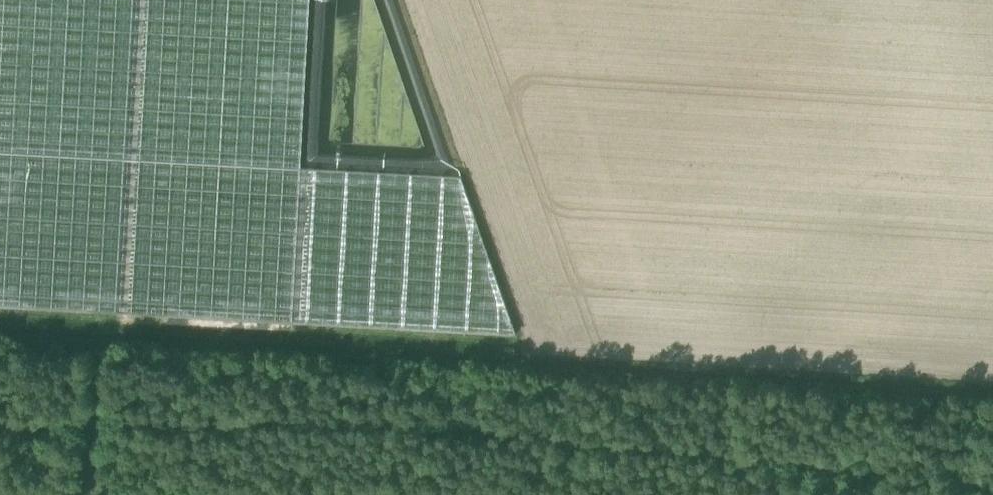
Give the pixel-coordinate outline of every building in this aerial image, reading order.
[(291,325),(516,336),(461,178),(298,170),(308,0),(0,0),(0,307),(291,325)]
